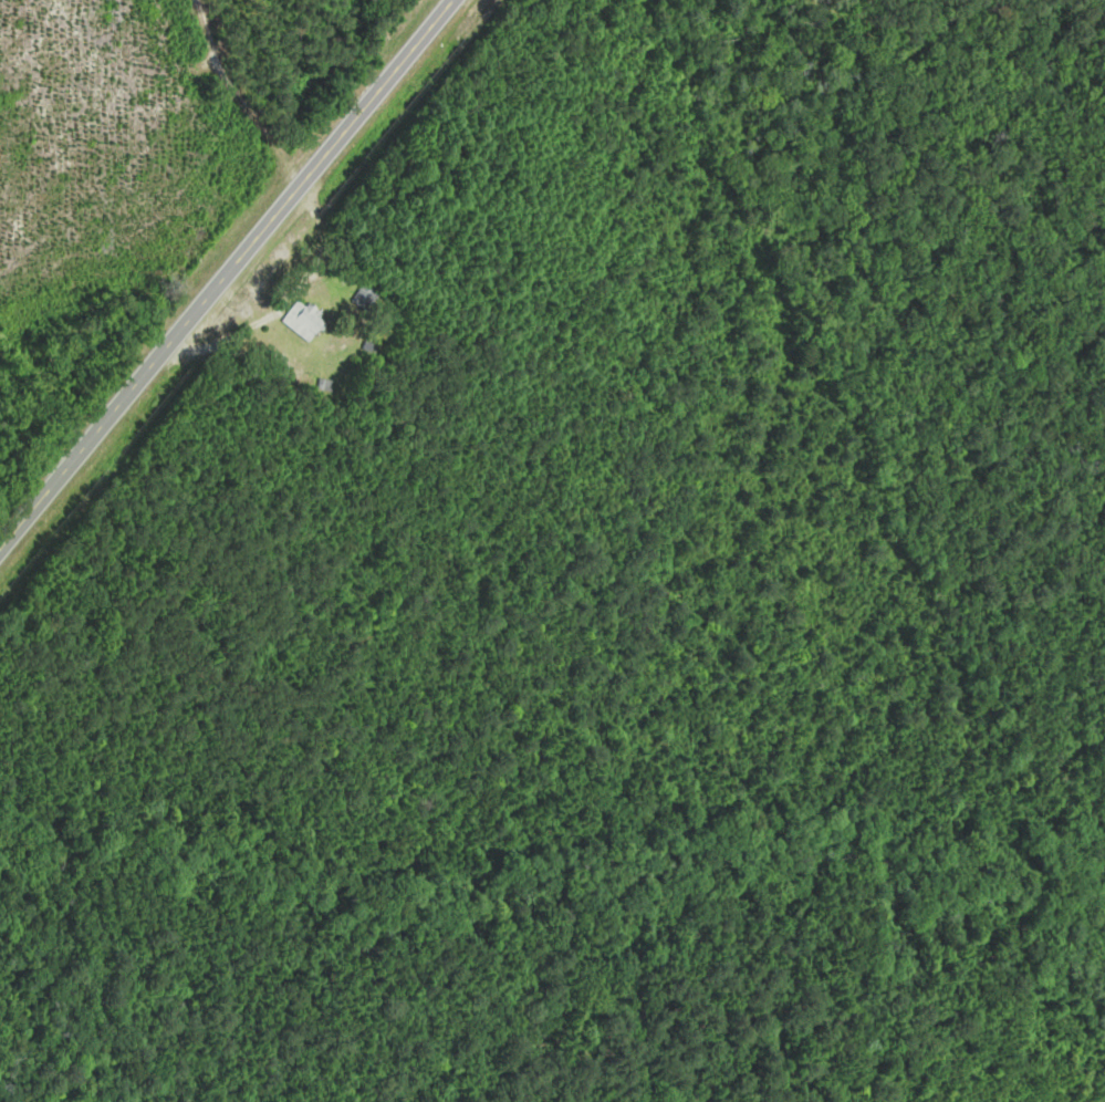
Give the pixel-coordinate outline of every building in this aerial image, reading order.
[(300,298),(283,322),(311,343),(329,320),(300,298)]
